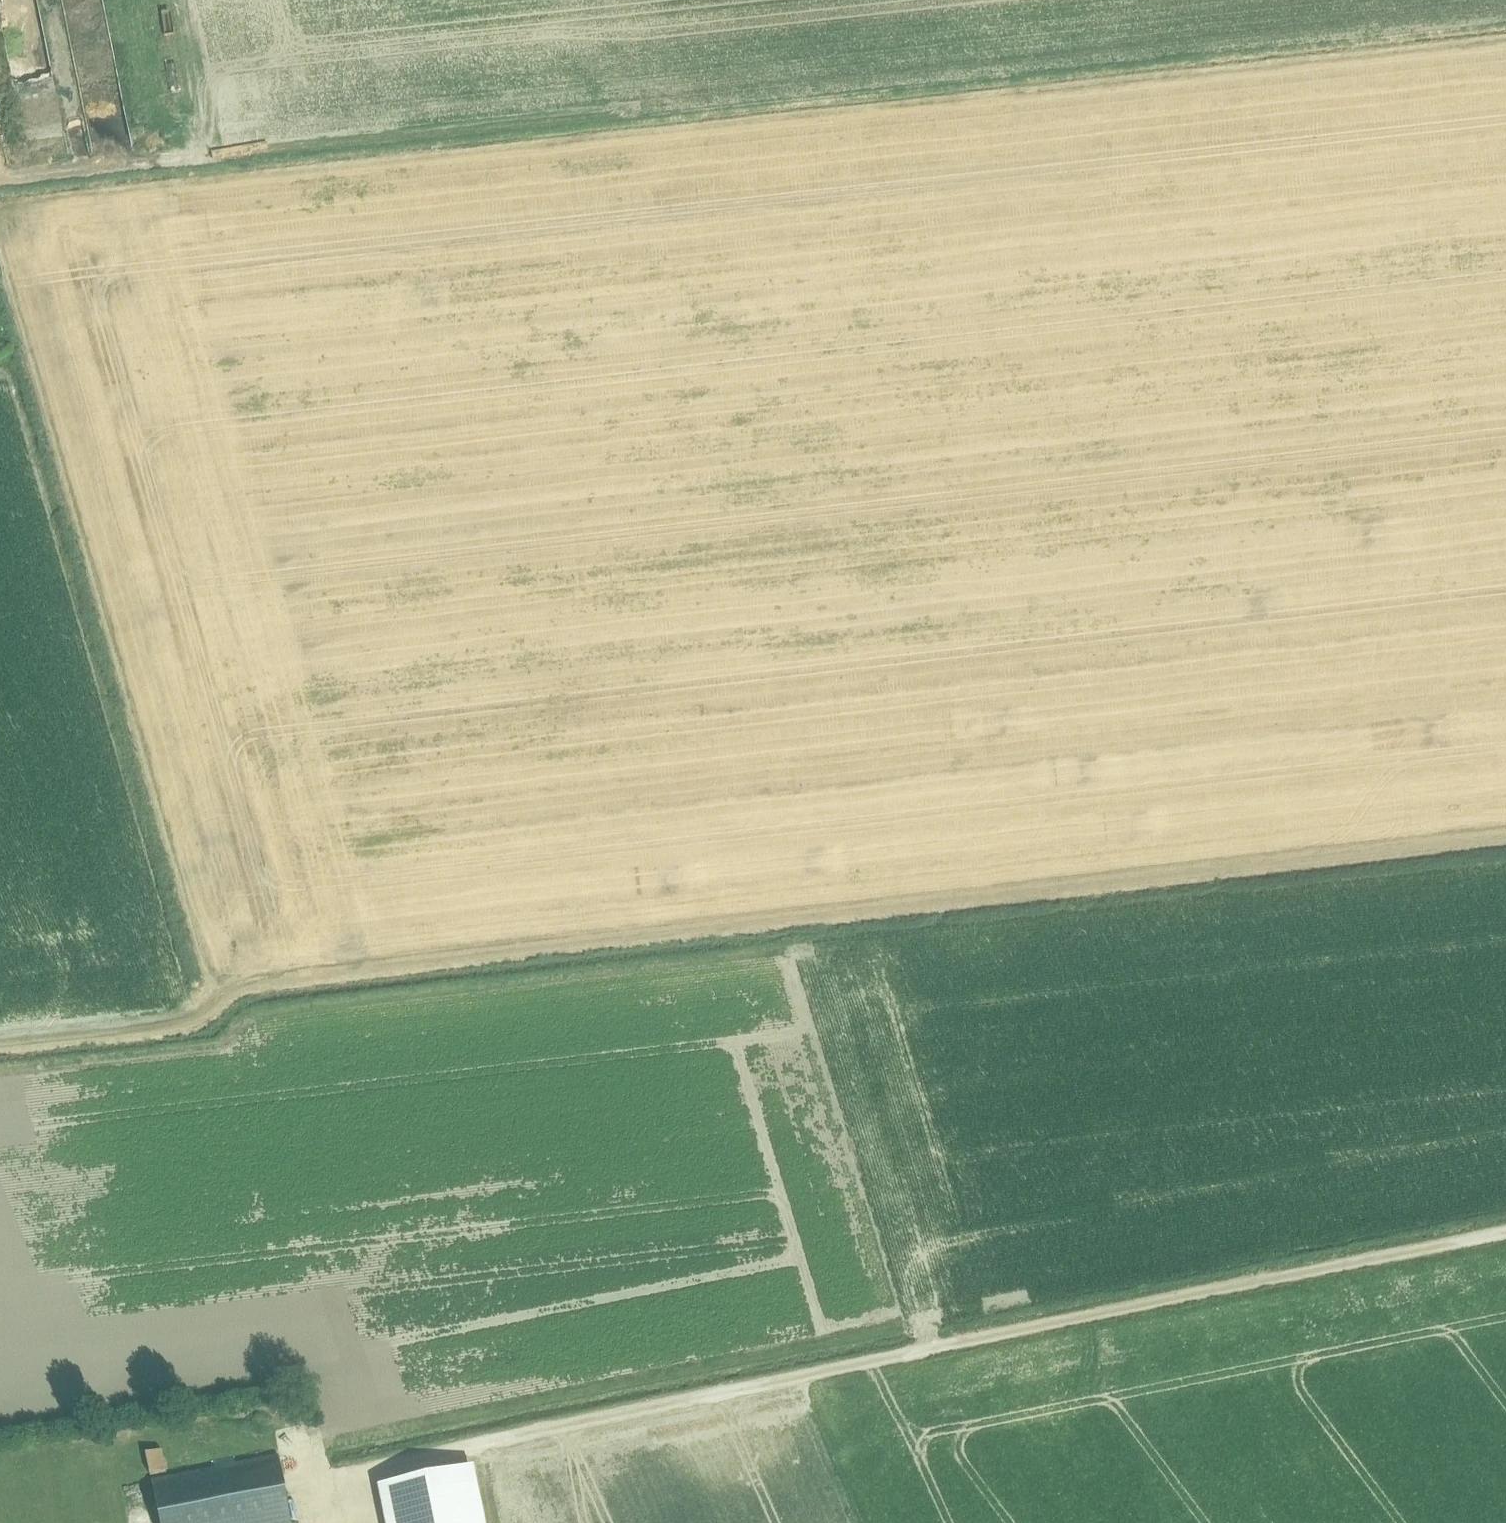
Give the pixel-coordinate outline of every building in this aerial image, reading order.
[(547,46),(539,14),(523,18),(518,0),(432,0),(436,15),(466,7),(467,13),(485,8),(490,25),(453,35),(462,69),(547,46)] [(80,20),(60,21),(62,63),(81,62),(80,20)] [(49,94),(52,130),(69,129),(66,92),(49,94)] [(43,101),(9,106),(13,133),(47,127),(43,101)] [(109,117),(86,117),(86,143),(109,143),(109,117)] [(151,1476),(165,1473),(161,1451),(146,1454),(151,1476)] [(152,1482),(159,1522),(291,1522),(279,1457),(171,1479),(152,1482)] [(398,1522),(481,1522),(469,1468),(390,1485),(398,1522)]
